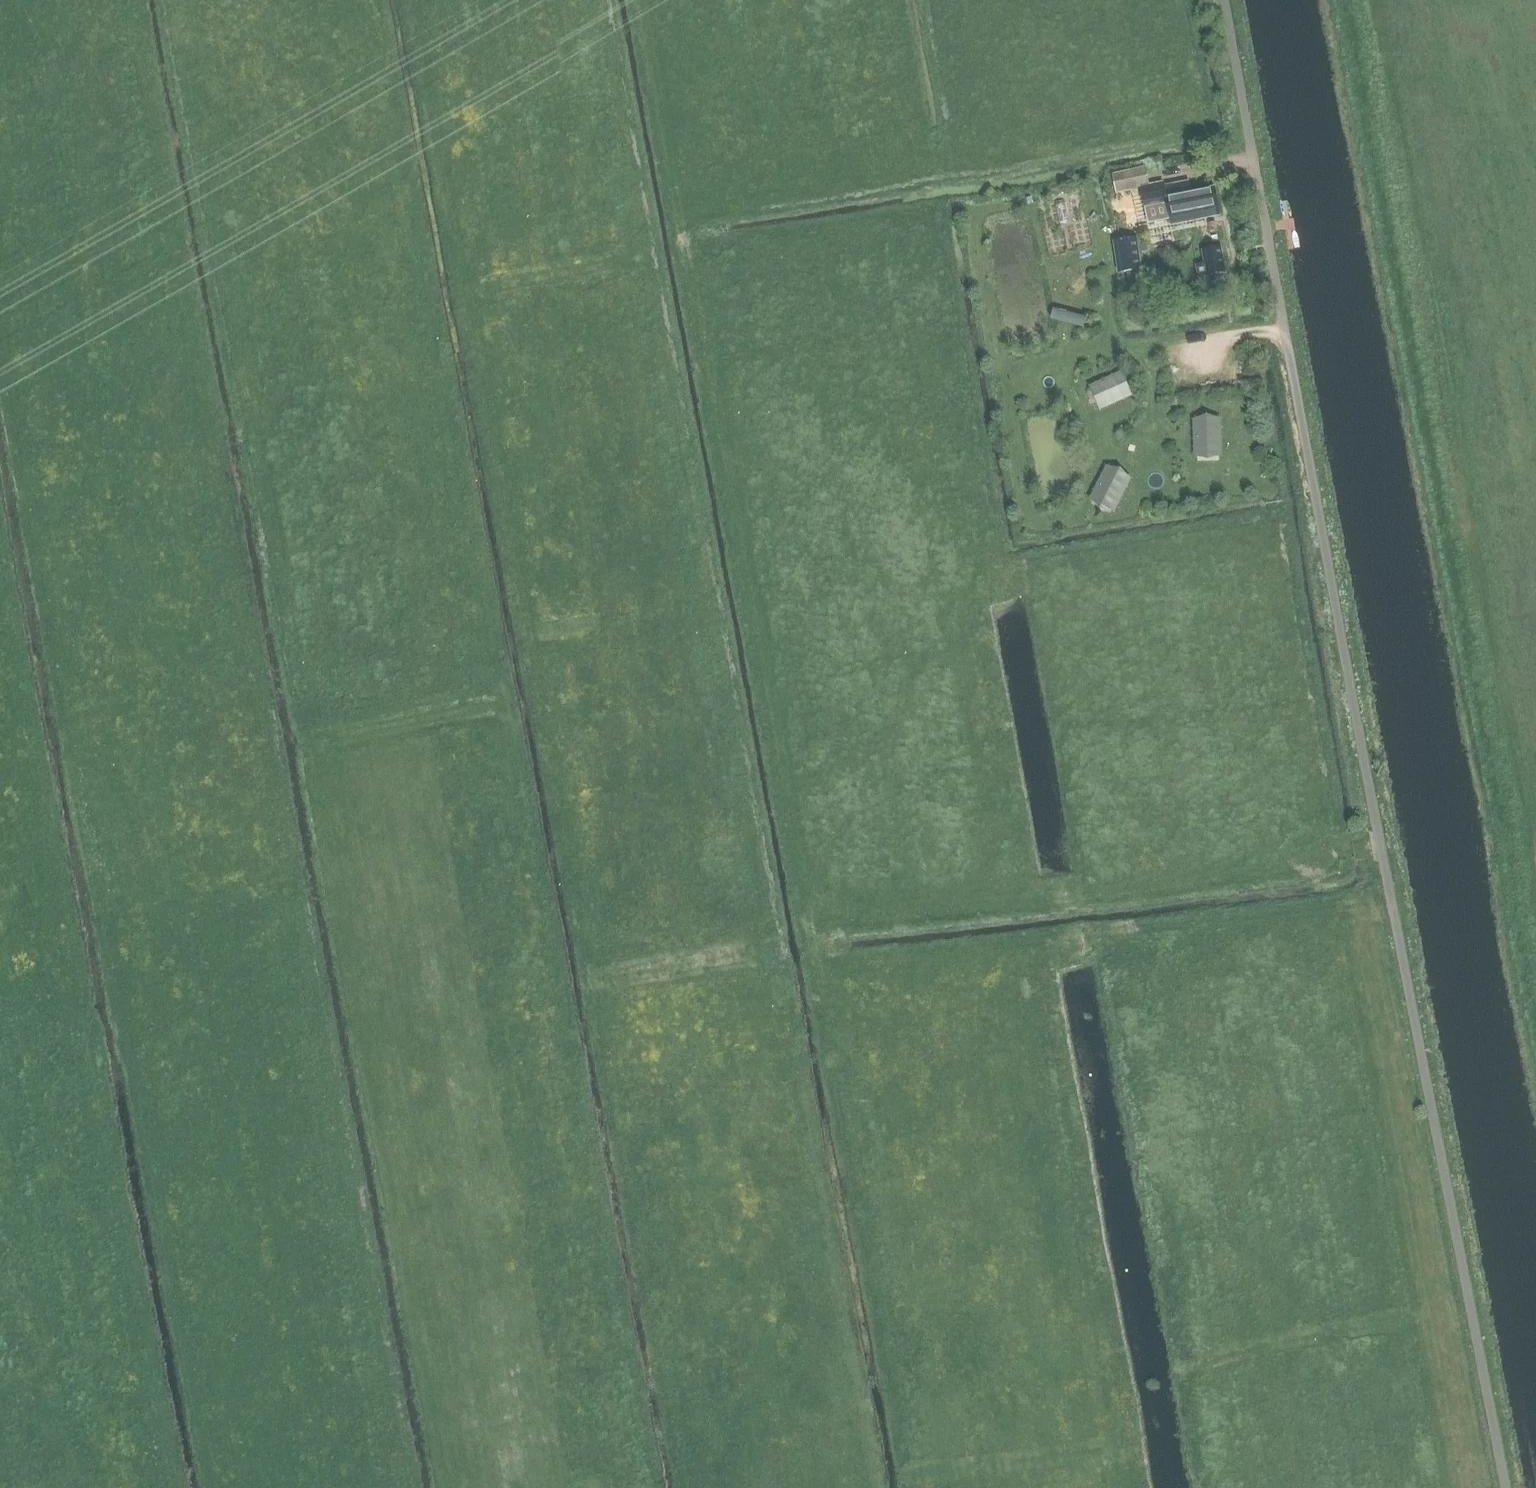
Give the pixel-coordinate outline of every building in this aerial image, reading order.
[(1189,184),(1163,189),(1162,182),(1147,185),(1144,168),(1111,175),(1115,194),(1140,189),(1147,223),(1169,219),(1171,225),(1221,215),(1215,188),(1190,193),(1189,184)] [(1136,271),(1131,239),(1112,242),(1117,273),(1136,271)] [(1221,247),(1203,250),(1207,277),(1226,274),(1221,247)] [(1120,370),(1086,385),(1097,410),(1130,396),(1120,370)] [(1219,455),(1217,409),(1189,410),(1191,457),(1219,455)] [(1119,503),(1127,495),(1102,472),(1094,481),(1119,503)]
